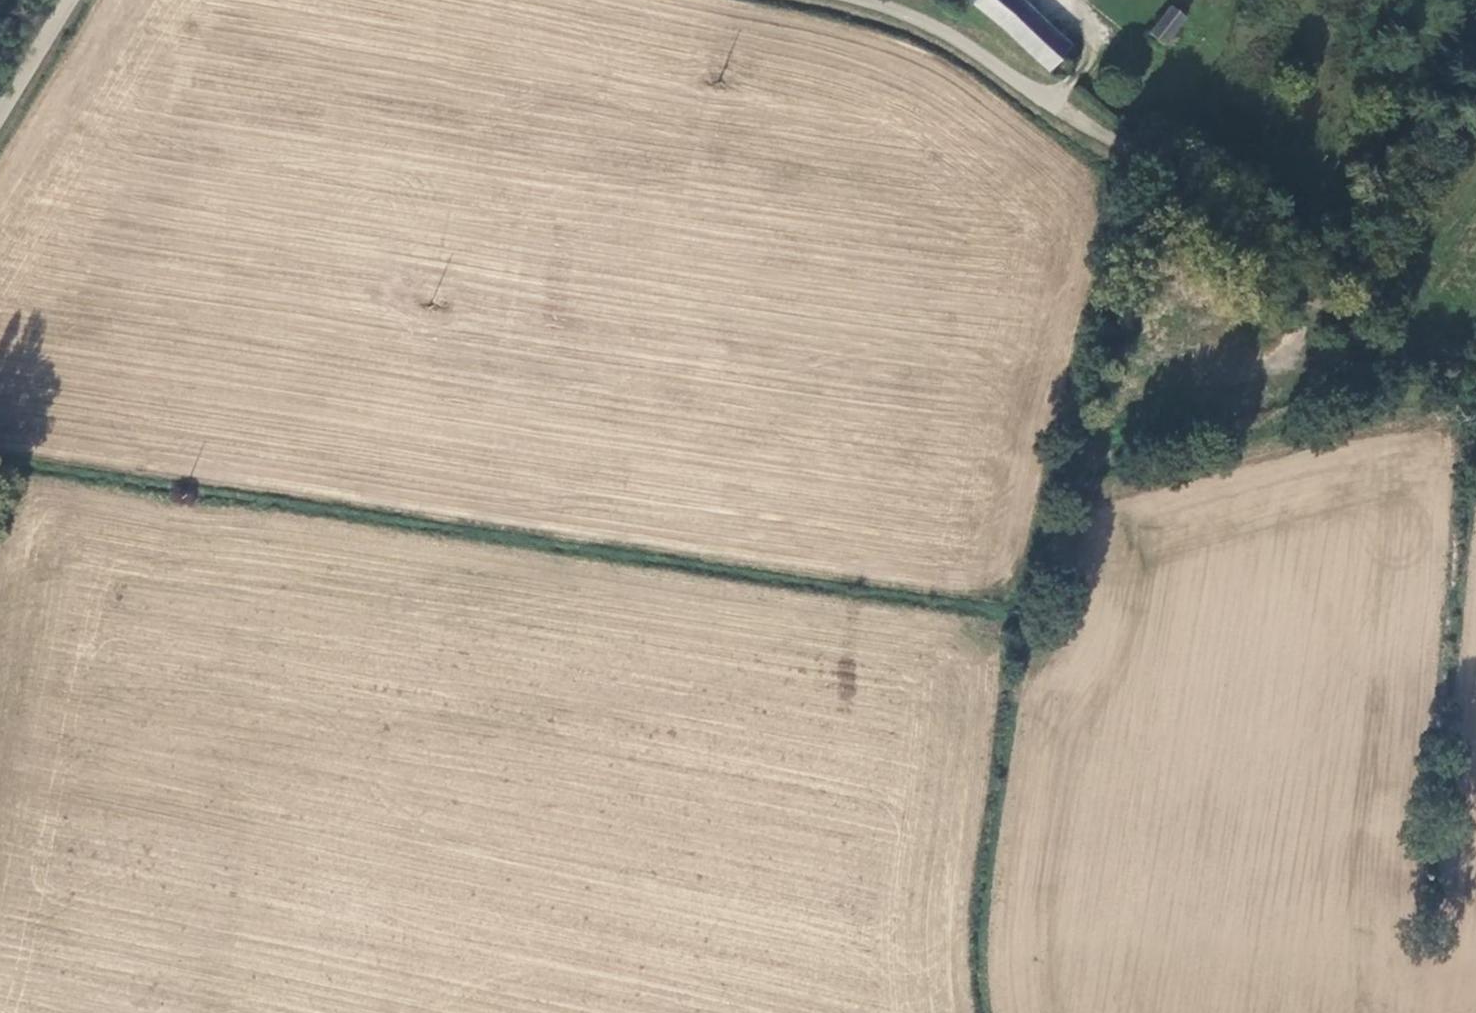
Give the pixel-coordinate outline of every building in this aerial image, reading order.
[(1049,69),(1074,43),(1030,0),(970,0),(1049,69)] [(1150,33),(1167,47),(1189,19),(1172,6),(1150,33)]
